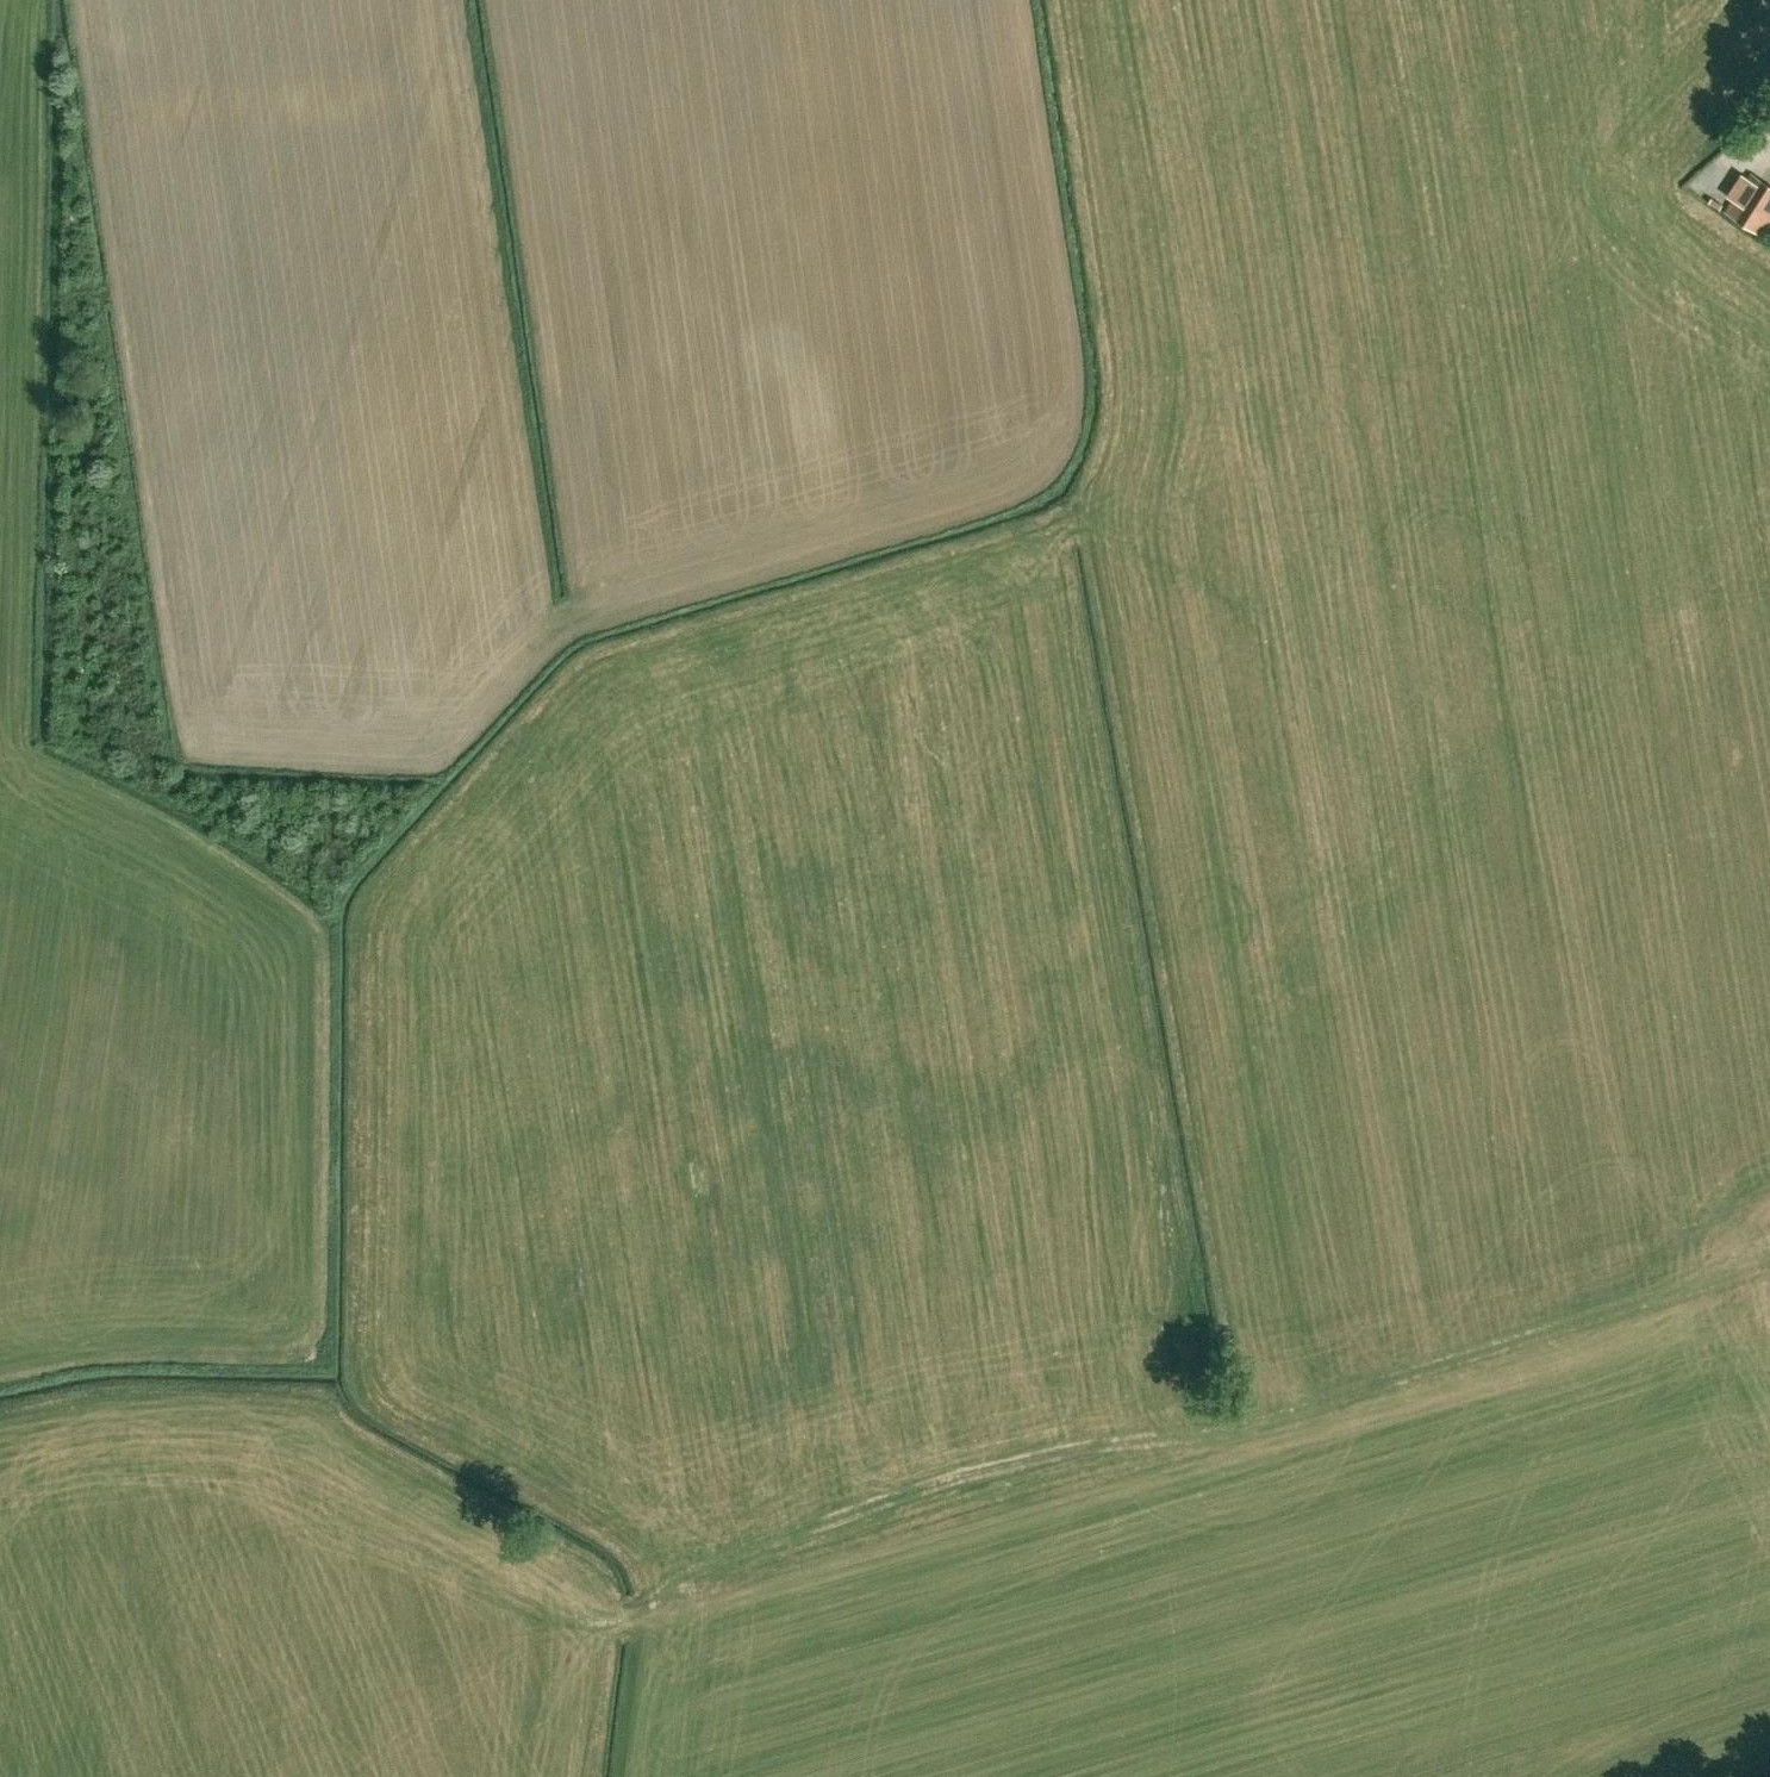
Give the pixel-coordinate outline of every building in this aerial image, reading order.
[(1769,221),(1769,185),(1750,172),(1747,176),(1743,174),(1729,195),(1733,198),(1725,210),(1762,234),(1769,221)]
